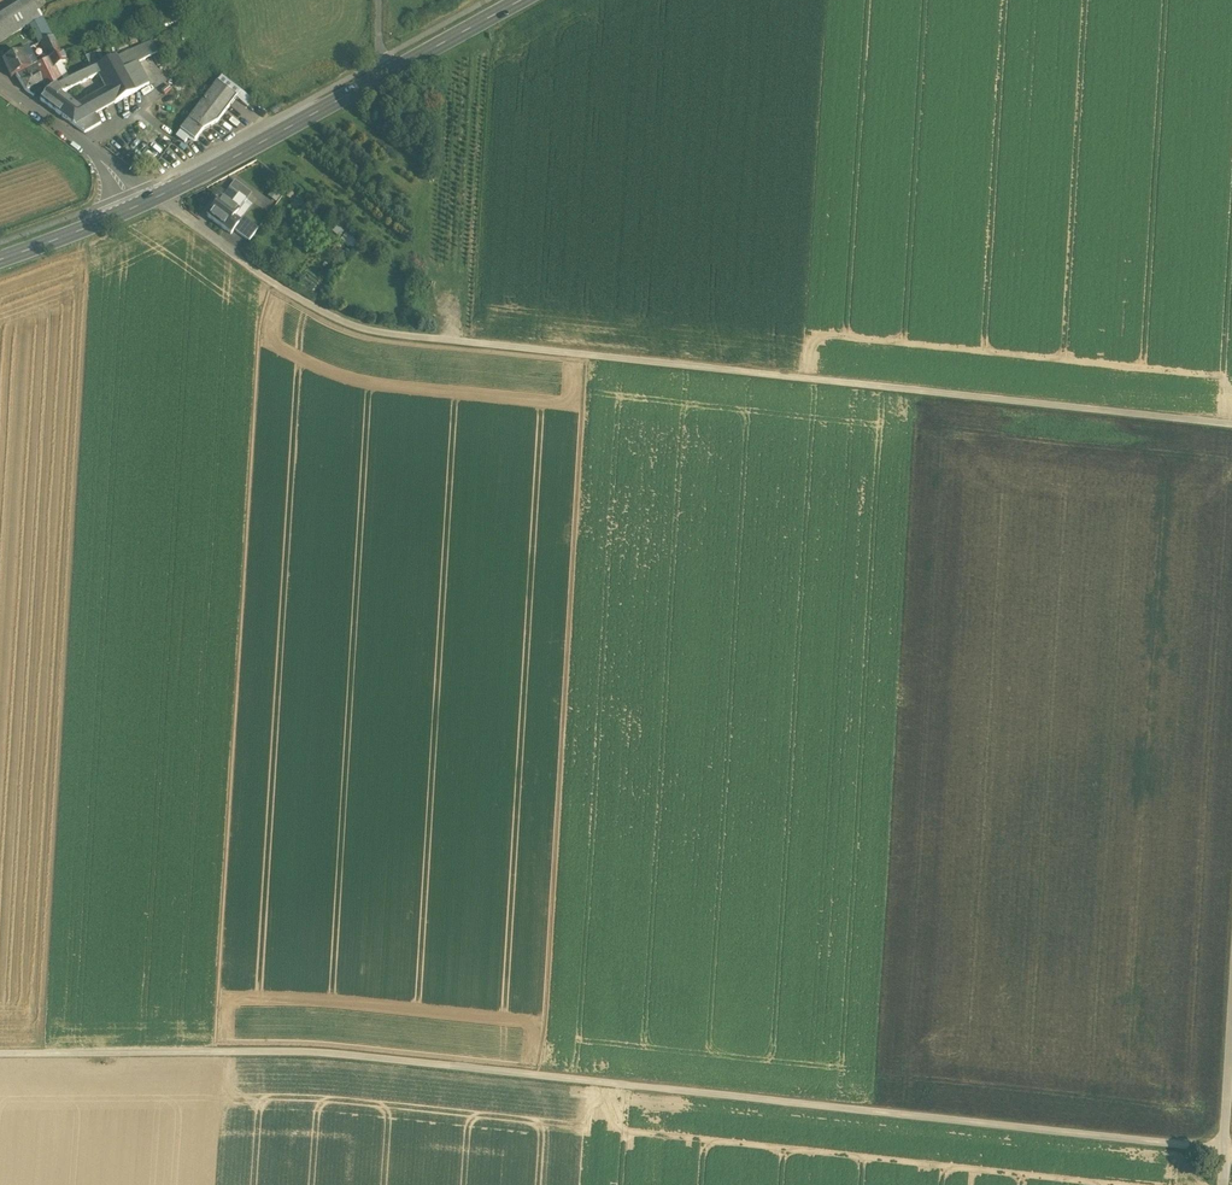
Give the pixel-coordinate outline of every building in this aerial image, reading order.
[(0,15),(0,44),(29,26),(42,18),(30,0),(25,0),(0,15)] [(41,42),(52,36),(42,18),(29,26),(38,43),(41,42)] [(60,53),(52,36),(41,42),(47,54),(49,59),(50,58),(60,53)] [(139,47),(131,51),(138,63),(145,59),(139,47)] [(28,48),(20,52),(24,59),(32,55),(28,48)] [(100,50),(86,57),(91,67),(104,60),(100,50)] [(131,51),(117,57),(135,92),(149,84),(138,63),(131,51)] [(20,52),(3,61),(11,78),(16,75),(29,69),(26,64),(24,59),(20,52)] [(49,59),(43,62),(47,69),(54,65),(55,66),(67,60),(63,53),(61,54),(61,53),(60,53),(50,58),(49,59)] [(47,54),(35,60),(37,65),(43,62),(49,59),(47,54)] [(32,55),(24,59),(26,64),(34,60),(32,55)] [(135,92),(117,57),(95,68),(98,74),(107,89),(115,103),(135,92)] [(34,60),(26,64),(29,69),(34,66),(37,65),(35,60),(34,60)] [(37,65),(34,66),(42,82),(47,80),(51,89),(63,83),(55,66),(54,65),(47,69),(43,62),(37,65)] [(29,69),(16,75),(26,91),(33,96),(34,95),(33,95),(40,87),(39,84),(42,82),(34,66),(29,69)] [(95,68),(70,80),(74,88),(98,74),(95,68)] [(217,82),(176,137),(184,143),(189,137),(194,141),(203,130),(218,122),(236,97),(248,106),(253,100),(222,77),(217,82)] [(51,89),(50,90),(40,100),(60,115),(69,103),(60,96),(61,94),(74,88),(70,80),(63,83),(51,89)] [(107,89),(84,103),(92,116),(95,114),(115,103),(107,89)] [(84,103),(76,108),(69,103),(60,115),(75,126),(92,116),(84,103)] [(92,116),(75,126),(85,132),(101,124),(95,114),(92,116)] [(251,194),(235,181),(229,189),(238,196),(245,202),(251,194)] [(238,196),(231,206),(238,211),(245,202),(238,196)] [(231,206),(221,199),(208,217),(225,229),(232,219),(238,211),(231,206)] [(243,218),(239,224),(234,230),(249,242),(258,229),(243,218)] [(239,224),(232,219),(225,229),(231,234),(234,230),(239,224)]
